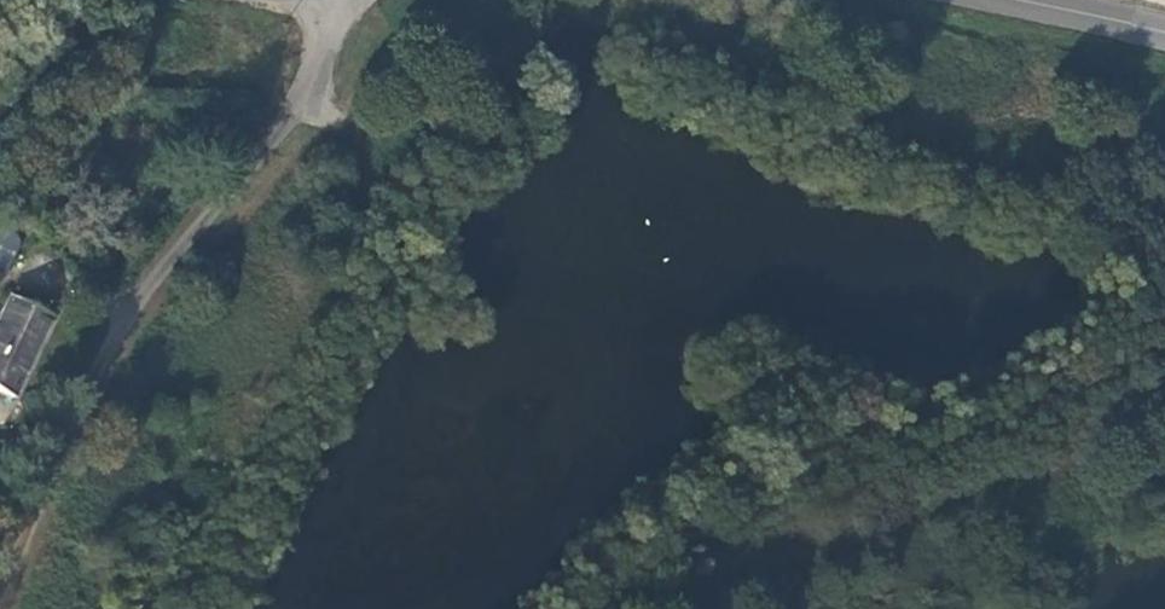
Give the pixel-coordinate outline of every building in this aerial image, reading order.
[(0,312),(0,409),(39,330),(0,312)]
